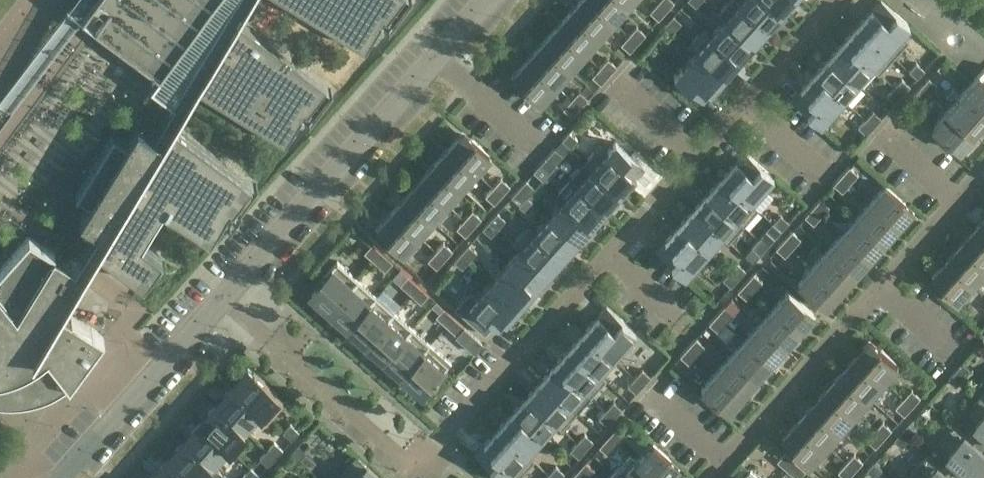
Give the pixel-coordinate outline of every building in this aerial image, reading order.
[(81,17),(158,75),(149,85),(173,103),(149,134),(137,125),(79,219),(95,230),(74,264),(28,236),(0,268),(0,395),(6,395),(19,395),(32,392),(45,388),(56,382),(64,377),(68,382),(103,335),(60,308),(97,249),(142,282),(161,256),(141,241),(162,207),(209,236),(226,209),(225,208),(229,204),(231,206),(250,180),(174,123),(196,88),(284,142),(301,114),(300,114),(304,109),(306,111),(326,85),(237,20),(250,0),(94,0),(81,17)] [(364,49),(381,21),(380,21),(383,16),(386,18),(399,0),(284,0),(364,49)] [(591,0),(580,0),(571,10),(598,34),(612,19),(591,0)] [(622,0),(591,0),(612,19),(626,3),(622,0)] [(674,1),(673,0),(661,0),(658,3),(666,10),(674,1)] [(768,27),(740,2),(737,0),(729,0),(718,12),(725,18),(754,43),(768,27)] [(769,0),(741,0),(740,2),(768,27),(782,11),(769,0)] [(792,0),(769,0),(782,11),(792,0)] [(658,19),(666,10),(658,3),(650,12),(658,19)] [(909,40),(902,33),(909,24),(895,12),(887,20),(873,8),(858,25),(894,56),(909,40)] [(598,34),(571,10),(557,26),(584,50),(598,34)] [(681,22),(673,15),(666,23),(674,31),(681,22)] [(754,43),(725,18),(712,33),(704,27),(704,28),(739,60),(754,43)] [(667,39),(674,31),(666,23),(658,31),(667,39)] [(894,56),(858,25),(844,41),(879,73),(894,56)] [(584,50),(557,26),(543,41),(570,65),(584,50)] [(638,42),(646,34),(637,26),(629,35),(638,42)] [(725,76),(739,60),(704,28),(689,44),(725,76)] [(630,51),(638,42),(629,35),(621,44),(630,51)] [(570,65),(543,41),(529,57),(556,81),(570,65)] [(879,73),(844,41),(829,57),(858,82),(871,67),(878,74),(879,73)] [(702,102),(725,76),(689,44),(688,45),(695,52),(673,76),(702,102)] [(556,81),(529,57),(515,73),(522,79),(519,83),(539,100),(556,81)] [(858,82),(829,57),(815,73),(843,98),(858,82)] [(609,75),(617,66),(608,58),(600,67),(609,75)] [(954,67),(945,58),(937,67),(946,75),(954,67)] [(916,62),(909,70),(917,78),(924,69),(916,62)] [(601,84),(609,75),(600,67),(592,76),(601,84)] [(963,90),(983,109),(983,67),(963,90)] [(820,124),(843,98),(815,73),(800,90),(814,103),(806,112),(820,124)] [(929,94),(937,85),(928,77),(920,86),(929,94)] [(902,78),(895,86),(903,94),(910,86),(902,78)] [(895,102),(903,94),(895,86),(887,95),(895,102)] [(920,86),(912,95),(921,103),(929,94),(920,86)] [(983,122),(983,109),(963,90),(949,106),(976,130),(983,122)] [(580,107),(588,98),(579,91),(571,100),(580,107)] [(572,116),(580,107),(571,100),(564,109),(572,116)] [(962,146),(976,130),(949,106),(932,126),(952,144),(955,140),(962,146)] [(873,110),(866,118),(874,126),(881,118),(873,110)] [(866,134),(874,126),(866,118),(858,127),(866,134)] [(569,131),(562,140),(570,147),(577,139),(569,131)] [(461,133),(446,150),(471,172),(489,153),(471,136),(468,140),(461,133)] [(600,144),(591,154),(585,161),(621,192),(644,167),(615,141),(607,150),(600,144)] [(555,147),(547,156),(555,163),(563,155),(555,147)] [(471,172),(446,150),(432,165),(458,188),(471,172)] [(774,176),(745,151),(722,177),(758,209),(758,208),(751,201),(774,176)] [(548,171),(555,163),(547,156),(540,164),(548,171)] [(621,192),(585,161),(571,177),(578,183),(606,209),(621,192)] [(458,188),(432,165),(418,181),(444,203),(458,188)] [(850,183),(858,174),(849,166),(841,175),(850,183)] [(841,175),(833,184),(842,192),(850,183),(841,175)] [(502,194),(510,185),(501,177),(493,186),(502,194)] [(758,209),(722,177),(708,193),(743,225),(758,209)] [(526,180),(518,188),(527,195),(534,187),(526,180)] [(444,203),(418,181),(405,196),(430,219),(444,203)] [(592,225),(606,209),(578,183),(563,199),(592,225)] [(885,184),(868,203),(895,227),(909,211),(902,205),(905,201),(885,184)] [(494,203),(502,194),(493,186),(485,195),(494,203)] [(519,204),(527,195),(518,188),(511,196),(519,204)] [(708,193),(693,209),(729,241),(743,225),(708,193)] [(430,219),(405,196),(391,212),(416,234),(430,219)] [(821,215),(829,206),(820,198),(812,207),(821,215)] [(577,241),(592,225),(563,199),(549,215),(577,241)] [(881,243),(895,227),(868,203),(854,219),(881,243)] [(812,207),(804,216),(813,224),(821,215),(812,207)] [(693,209),(679,225),(708,251),(721,236),(728,242),(729,241),(693,209)] [(473,227),(481,218),(472,210),(464,219),(473,227)] [(416,234),(391,212),(376,228),(401,251),(416,234)] [(498,212),(490,220),(499,228),(507,220),(498,212)] [(789,221),(780,214),(773,222),(781,230),(789,221)] [(563,257),(577,241),(549,215),(536,231),(528,224),(528,225),(563,257)] [(465,236),(473,227),(464,219),(456,228),(465,236)] [(867,258),(881,243),(854,219),(840,234),(867,258)] [(492,236),(499,228),(490,220),(483,228),(492,236)] [(549,273),(562,258),(563,257),(528,225),(513,241),(549,273)] [(684,277),(708,251),(679,225),(664,242),(678,255),(670,264),(684,277)] [(978,227),(964,242),(983,259),(983,233),(978,227)] [(793,247),(801,238),(792,230),(784,239),(793,247)] [(766,231),(759,239),(767,246),(774,238),(766,231)] [(853,274),(867,258),(840,234),(826,250),(853,274)] [(760,254),(767,246),(759,239),(752,247),(760,254)] [(784,239),(776,248),(784,256),(793,247),(784,239)] [(534,289),(549,273),(513,241),(512,242),(519,249),(506,264),(534,289)] [(452,250),(443,242),(435,251),(444,259),(452,250)] [(964,242),(951,257),(976,279),(983,271),(983,259),(964,242)] [(364,252),(374,261),(382,252),(372,243),(364,252)] [(469,244),(461,253),(470,260),(477,252),(469,244)] [(839,289),(853,274),(826,250),(813,265),(839,289)] [(436,268),(444,259),(435,251),(427,260),(436,268)] [(393,262),(382,252),(374,261),(385,271),(393,262)] [(462,269),(470,260),(461,253),(454,261),(462,269)] [(976,279),(951,257),(937,273),(944,279),(941,282),(959,299),(976,279)] [(329,311),(358,279),(337,260),(319,280),(322,283),(311,295),(329,311)] [(738,278),(745,270),(737,262),(730,271),(738,278)] [(520,305),(534,289),(506,264),(491,280),(520,305)] [(825,306),(839,289),(813,265),(798,282),(825,306)] [(731,286),(738,278),(730,271),(722,279),(731,286)] [(754,290),(762,281),(753,273),(745,282),(754,290)] [(400,284),(410,293),(418,284),(407,275),(400,284)] [(347,327),(376,295),(358,279),(329,311),(347,327)] [(497,331),(514,312),(520,305),(491,280),(469,306),(497,331)] [(745,282),(737,291),(746,299),(754,290),(745,282)] [(428,294),(418,284),(410,293),(420,303),(428,294)] [(788,290),(774,306),(799,329),(813,312),(788,290)] [(365,343),(394,311),(376,295),(347,327),(365,343)] [(733,313),(724,305),(716,314),(725,322),(733,313)] [(635,331),(607,306),(584,332),(612,357),(635,331)] [(785,344),(799,329),(774,306),(760,322),(785,344)] [(435,316),(446,325),(454,316),(443,307),(435,316)] [(383,359),(412,327),(394,311),(365,343),(383,359)] [(716,314),(708,323),(717,331),(725,322),(716,314)] [(464,325),(454,316),(446,325),(456,334),(464,325)] [(771,360),(785,344),(760,322),(746,337),(771,360)] [(401,375),(430,343),(412,327),(383,359),(401,375)] [(584,332),(570,348),(605,380),(606,379),(599,372),(612,357),(584,332)] [(705,345),(696,337),(688,346),(697,354),(705,345)] [(757,375),(771,360),(746,337),(732,353),(757,375)] [(869,342),(855,359),(882,383),(899,363),(879,345),(876,349),(869,342)] [(451,362),(430,343),(401,375),(420,392),(431,380),(433,382),(451,362)] [(689,363),(697,354),(688,346),(680,355),(689,363)] [(605,380),(570,348),(555,364),(591,396),(605,380)] [(744,391),(757,375),(732,353),(718,368),(744,391)] [(882,383),(855,359),(841,374),(868,398),(882,383)] [(964,379),(971,371),(963,363),(955,372),(964,379)] [(591,396),(555,364),(541,380),(576,412),(591,396)] [(245,383),(238,391),(237,391),(259,411),(258,412),(264,417),(282,398),(248,367),(239,377),(245,383)] [(729,407),(744,391),(718,368),(701,388),(719,404),(722,401),(729,407)] [(643,384),(650,376),(642,369),(635,377),(643,384)] [(956,387),(964,379),(955,372),(948,380),(956,387)] [(868,398),(841,374),(827,390),(854,414),(868,398)] [(635,377),(627,385),(636,393),(643,384),(635,377)] [(576,412),(541,380),(526,396),(562,428),(576,412)] [(237,391),(238,391),(232,385),(223,395),(229,400),(222,408),(221,409),(243,428),(258,412),(259,411),(237,391)] [(913,406),(921,397),(912,389),(904,398),(913,406)] [(854,414),(827,390),(813,405),(840,429),(854,414)] [(982,393),(966,412),(978,422),(967,435),(983,450),(983,395),(982,393)] [(562,428),(526,396),(512,412),(540,438),(554,423),(561,429),(562,428)] [(905,415),(913,406),(904,398),(896,407),(905,415)] [(613,401),(606,409),(614,417),(622,408),(613,401)] [(221,409),(222,408),(216,403),(207,413),(213,418),(206,426),(228,446),(243,428),(221,409)] [(840,429),(813,405),(799,421),(826,445),(840,429)] [(607,425),(614,417),(606,409),(598,418),(607,425)] [(540,438),(512,412),(498,428),(526,454),(533,460),(534,459),(527,453),(540,438)] [(228,446),(206,426),(200,421),(191,431),(197,436),(190,444),(212,464),(228,446)] [(826,445),(799,421),(785,437),(812,461),(826,445)] [(884,439),(892,430),(884,422),(876,431),(884,439)] [(283,432),(291,439),(299,431),(290,423),(283,432)] [(910,424),(902,432),(910,439),(917,431),(910,424)] [(967,435),(955,424),(939,442),(951,453),(940,465),(954,477),(961,477),(969,469),(979,477),(981,477),(979,475),(983,470),(983,450),(967,435)] [(617,425),(608,435),(617,443),(626,433),(617,425)] [(526,454),(498,428),(483,445),(497,458),(489,467),(501,477),(504,477),(511,471),(518,477),(533,460),(526,454)] [(877,448),(884,439),(876,431),(868,440),(877,448)] [(903,447),(910,439),(902,432),(895,440),(903,447)] [(585,434),(578,442),(586,449),(593,441),(585,434)] [(608,454),(617,443),(608,435),(599,446),(608,454)] [(629,454),(655,477),(666,477),(675,468),(668,462),(671,458),(645,436),(629,454)] [(190,444),(184,439),(175,449),(181,454),(174,462),(173,463),(191,477),(213,477),(219,470),(212,464),(190,444)] [(274,441),(267,450),(275,457),(283,449),(274,441)] [(578,457),(586,449),(578,442),(570,450),(578,457)] [(297,444),(290,452),(298,460),(306,452),(297,444)] [(268,465),(275,457),(267,450),(259,458),(268,465)] [(291,468),(298,460),(290,452),(282,461),(291,468)] [(788,470),(796,461),(786,452),(778,461),(788,470)] [(355,454),(339,472),(346,477),(382,477),(355,454)] [(629,454),(613,472),(619,477),(655,477),(629,454)] [(856,471),(864,462),(855,454),(847,463),(856,471)] [(940,465),(928,455),(911,473),(917,477),(954,477),(940,465)] [(174,462),(168,457),(159,467),(165,472),(160,477),(191,477),(173,463),(174,462)] [(576,472),(583,477),(586,477),(594,469),(585,461),(576,472)] [(807,471),(796,461),(788,470),(797,477),(800,477),(807,471)] [(856,471),(847,463),(839,472),(846,477),(849,477),(856,471)] [(868,471),(876,477),(883,470),(875,463),(868,471)] [(548,474),(553,477),(559,477),(564,473),(556,465),(548,474)] [(259,475),(251,468),(241,477),(257,477),(259,475)] [(751,469),(743,477),(761,477),(751,469)]
